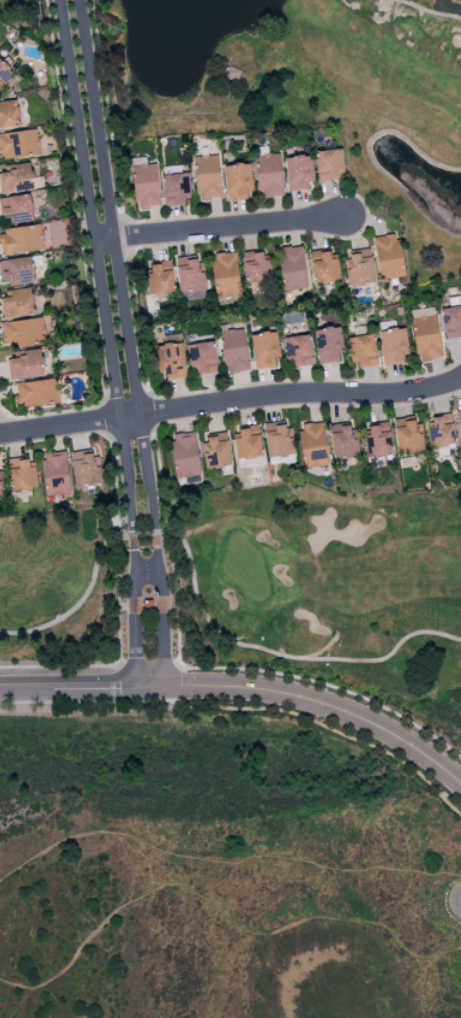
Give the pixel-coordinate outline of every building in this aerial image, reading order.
[(13,76),(0,59),(0,85),(13,76)] [(20,125),(15,99),(0,102),(0,128),(20,125)] [(37,129),(0,133),(0,158),(39,154),(37,129)] [(316,150),(317,181),(338,180),(337,169),(342,169),(342,149),(316,150)] [(284,195),(279,153),(253,155),(258,198),(284,195)] [(218,155),(194,156),(196,199),(220,197),(218,155)] [(287,190),(310,190),(309,156),(286,157),(287,190)] [(33,189),(30,162),(17,164),(17,170),(0,172),(0,193),(33,189)] [(224,165),(226,200),(247,199),(247,189),(252,189),(250,163),(224,165)] [(159,206),(156,164),(132,165),(135,208),(159,206)] [(189,198),(189,174),(162,175),(163,206),(184,205),(184,198),(189,198)] [(1,218),(11,217),(12,223),(32,221),(29,194),(0,198),(0,212),(1,218)] [(1,254),(43,250),(41,225),(0,230),(0,246),(1,254)] [(378,279),(403,277),(399,234),(374,236),(378,279)] [(307,287),(301,245),(276,249),(283,291),(307,287)] [(349,251),(350,259),(344,260),(347,287),(374,283),(370,248),(349,251)] [(339,280),(337,258),(331,259),(330,250),(310,252),(313,283),(339,280)] [(241,293),(234,251),(210,255),(216,297),(241,293)] [(263,259),(262,251),(243,252),(244,283),(271,282),(270,259),(263,259)] [(34,283),(31,256),(0,260),(0,274),(1,281),(8,280),(9,286),(34,283)] [(175,258),(179,293),(206,289),(204,272),(199,273),(196,256),(175,258)] [(148,294),(173,293),(171,260),(147,262),(148,294)] [(9,290),(10,297),(0,298),(2,318),(33,315),(30,288),(9,290)] [(460,337),(460,306),(440,309),(445,339),(460,337)] [(441,358),(437,315),(412,318),(416,360),(441,358)] [(45,342),(43,318),(0,322),(0,324),(2,346),(45,342)] [(340,327),(314,329),(317,363),(339,361),(337,347),(342,346),(340,327)] [(404,362),(402,352),(409,351),(405,327),(378,332),(384,366),(404,362)] [(248,369),(243,328),(219,331),(224,372),(248,369)] [(255,369),(275,366),(273,353),(279,352),(276,332),(250,335),(255,369)] [(354,369),(378,365),(373,333),(349,337),(354,369)] [(284,357),(292,357),(293,366),(311,365),(310,335),(284,336),(284,357)] [(186,345),(190,366),(196,365),(197,374),(217,371),(213,341),(186,345)] [(185,377),(182,343),(156,345),(158,372),(165,372),(166,379),(185,377)] [(7,358),(9,379),(43,376),(41,348),(27,350),(28,356),(7,358)] [(59,403),(57,379),(20,382),(20,390),(16,391),(17,406),(59,403)] [(428,427),(429,447),(455,445),(452,414),(432,416),(433,427),(428,427)] [(415,427),(413,416),(393,419),(398,453),(424,449),(421,427),(415,427)] [(264,422),(266,457),(290,455),(289,421),(264,422)] [(329,465),(323,422),(298,425),(304,468),(329,465)] [(334,458),(360,455),(357,438),(353,439),(350,422),(329,425),(334,458)] [(392,453),(389,423),(368,425),(369,436),(364,437),(366,456),(392,453)] [(236,459),(262,457),(259,427),(233,430),(236,459)] [(175,478),(200,475),(194,431),(169,435),(175,478)] [(201,438),(205,469),(231,465),(227,435),(201,438)] [(74,486),(101,483),(100,466),(93,467),(91,450),(71,451),(74,486)] [(40,460),(45,497),(71,493),(65,451),(45,454),(46,459),(40,460)] [(9,468),(10,490),(37,489),(35,466),(28,467),(28,459),(17,459),(17,468),(9,468)]
